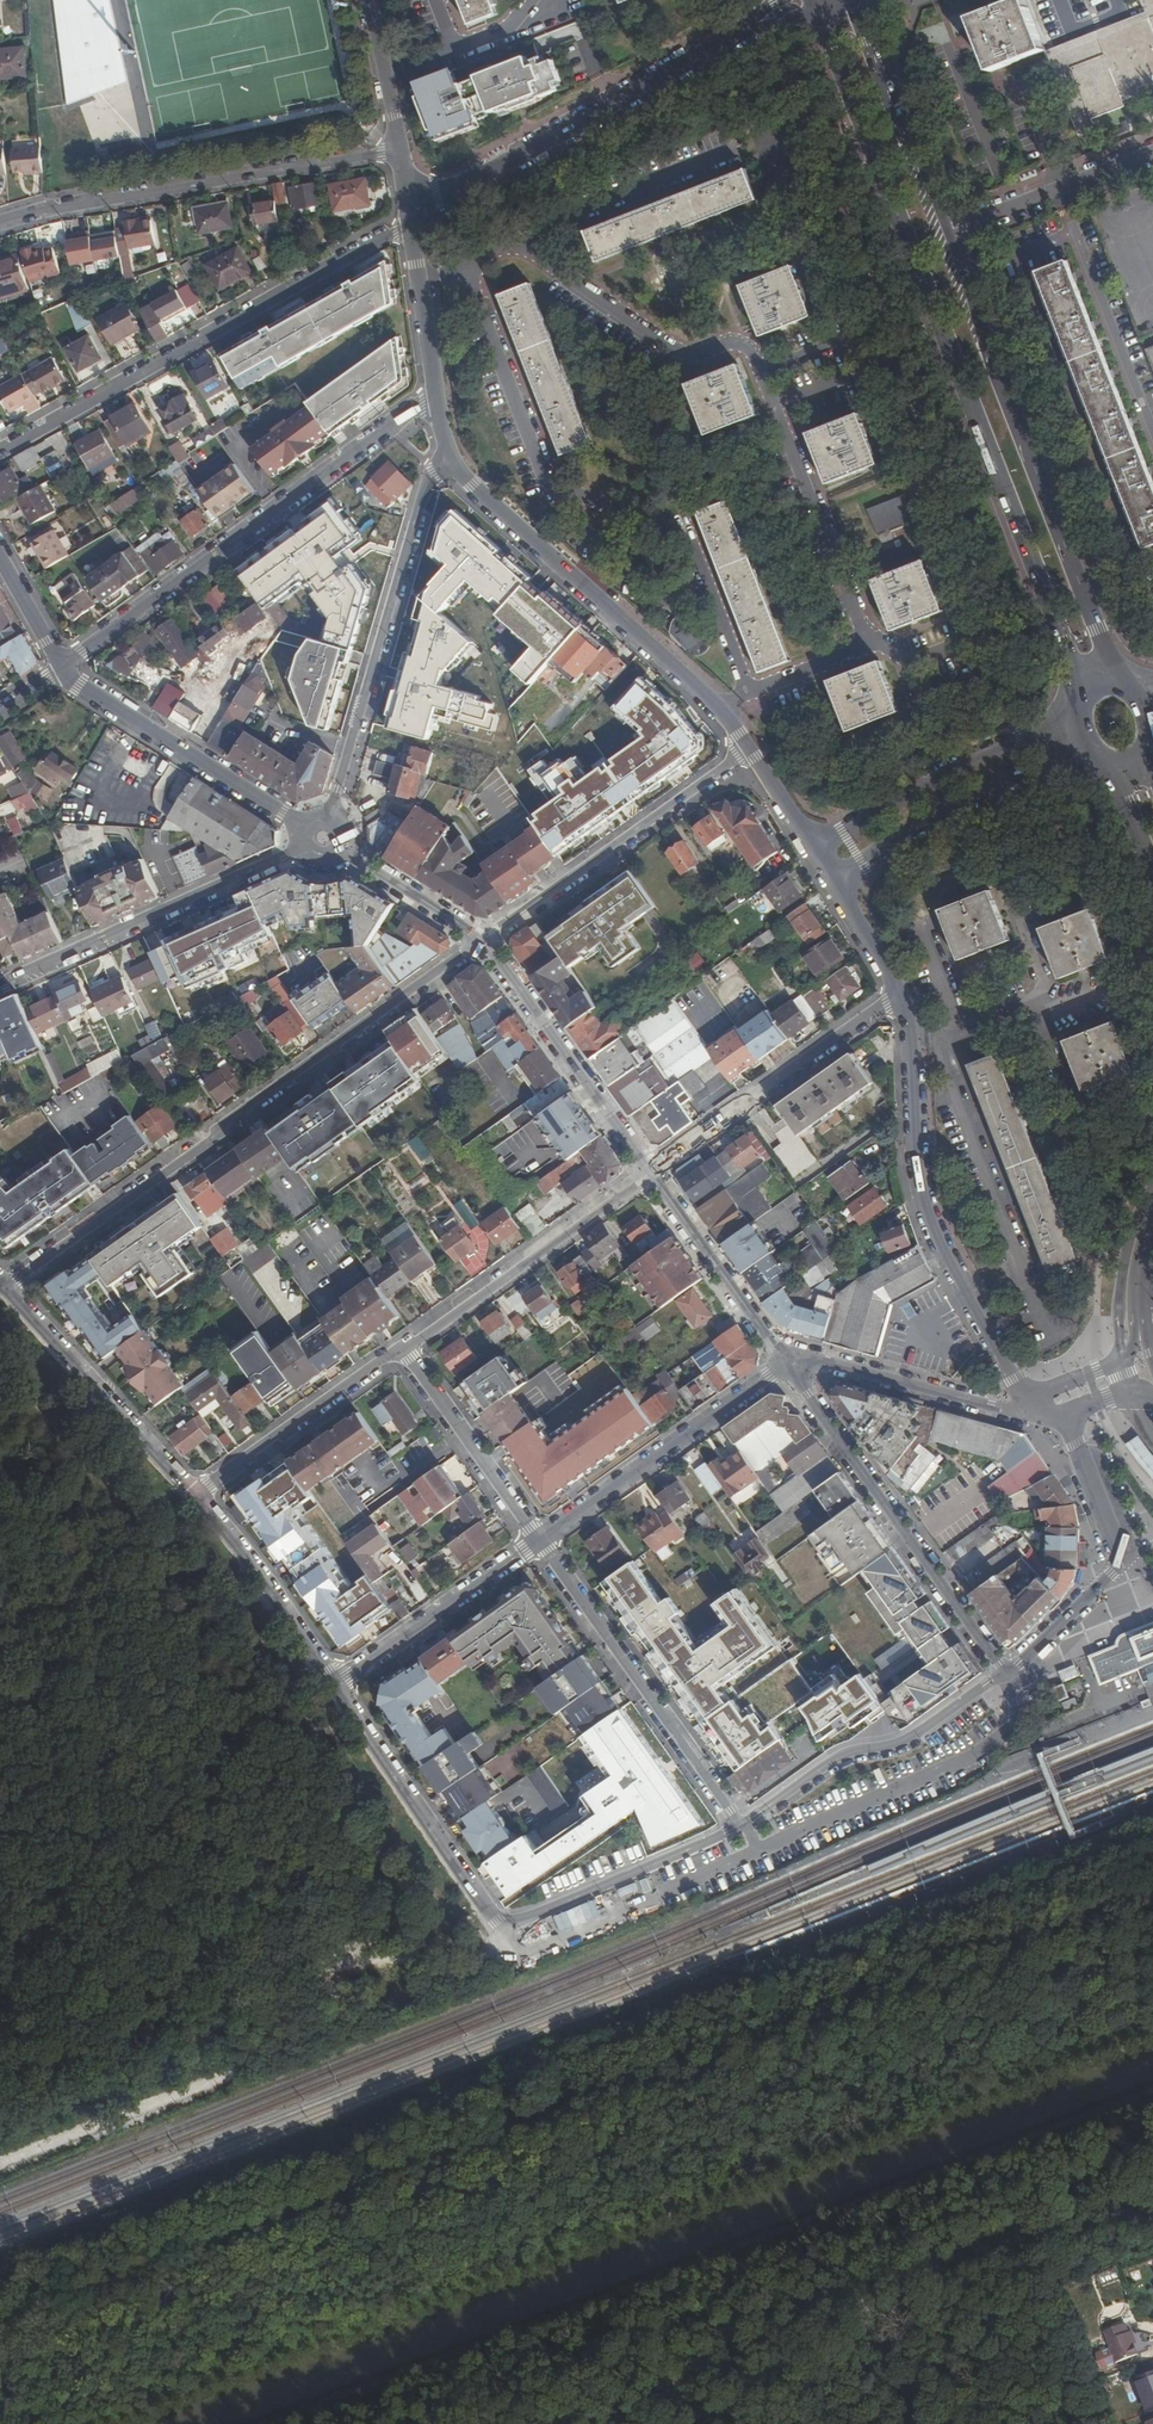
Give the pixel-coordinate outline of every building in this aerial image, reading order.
[(55,38),(77,34),(70,0),(48,0),(55,38)] [(473,26),(499,16),(492,0),(463,0),(473,26)] [(1045,52),(1025,0),(1024,0),(971,20),(990,73),(1045,52)] [(1082,100),(1090,122),(1125,108),(1123,102),(1141,96),(1139,90),(1152,85),(1152,34),(1148,20),(1096,39),(1097,43),(1064,55),(1063,52),(1047,59),(1065,106),(1082,100)] [(55,38),(69,115),(90,111),(77,34),(55,38)] [(27,77),(25,49),(0,51),(0,80),(27,77)] [(526,50),(456,77),(472,117),(555,85),(552,78),(559,75),(552,57),(548,59),(542,61),(539,53),(529,57),(526,50)] [(453,68),(419,82),(440,137),(475,122),(472,117),(456,77),(453,68)] [(40,147),(12,150),(14,172),(24,171),(33,170),(33,174),(42,173),(40,147)] [(111,174),(109,162),(100,164),(102,176),(111,174)] [(127,174),(128,180),(137,178),(136,173),(132,173),(131,168),(123,169),(124,174),(127,174)] [(598,260),(758,198),(748,172),(588,234),(598,260)] [(367,180),(331,185),(335,211),(371,206),(367,180)] [(286,211),(282,183),(272,185),(275,201),(277,213),(286,211)] [(295,197),(292,198),(293,209),(321,204),(319,193),(321,192),(319,183),(293,187),(294,188),(295,197)] [(255,224),(278,220),(277,213),(275,201),(252,205),(255,224)] [(228,204),(196,210),(201,234),(233,228),(228,204)] [(129,247),(155,243),(150,222),(136,224),(135,221),(124,223),(125,229),(115,231),(120,255),(127,254),(130,253),(129,247)] [(21,252),(29,284),(60,275),(53,249),(44,252),(44,249),(40,250),(39,247),(34,249),(21,252)] [(239,249),(209,265),(221,289),(252,272),(239,249)] [(124,281),(132,279),(127,254),(120,255),(124,281)] [(262,256),(254,260),(260,271),(268,267),(262,256)] [(9,294),(27,289),(18,258),(8,261),(6,257),(0,258),(0,297),(9,294)] [(386,261),(219,352),(238,386),(388,303),(386,261)] [(1152,547),(1152,474),(1070,262),(1042,273),(1150,548),(1152,547)] [(186,264),(181,267),(187,278),(193,275),(186,264)] [(795,267),(744,286),(764,337),(815,318),(795,267)] [(141,280),(139,276),(132,279),(124,281),(128,288),(141,280)] [(157,309),(144,316),(148,325),(158,343),(169,337),(162,324),(165,322),(163,319),(190,304),(192,306),(200,302),(190,284),(154,304),(157,309)] [(501,298),(565,456),(591,446),(528,287),(501,298)] [(9,294),(0,297),(0,305),(12,302),(9,294)] [(85,332),(94,327),(78,298),(49,310),(53,318),(69,310),(74,319),(77,317),(85,332)] [(100,318),(113,341),(139,326),(127,303),(100,318)] [(190,311),(169,323),(173,329),(194,318),(190,311)] [(142,330),(139,326),(113,341),(114,344),(126,337),(127,339),(142,330)] [(104,359),(91,336),(74,346),(70,338),(65,342),(68,349),(80,372),(104,359)] [(307,401),(312,407),(328,429),(402,376),(396,338),(307,401)] [(53,358),(22,375),(35,397),(42,392),(43,394),(66,381),(53,358)] [(215,362),(193,373),(208,400),(230,388),(215,362)] [(741,365),(690,385),(709,435),(760,416),(741,365)] [(29,415),(41,409),(35,397),(22,375),(22,374),(0,386),(0,393),(10,412),(23,405),(29,415)] [(216,414),(232,406),(226,394),(210,402),(216,414)] [(177,412),(167,418),(175,432),(198,420),(184,396),(171,403),(177,412)] [(137,405),(106,422),(121,449),(129,463),(135,459),(127,445),(151,431),(137,405)] [(312,407),(273,435),(294,464),(332,435),(328,429),(312,407)] [(823,487),(874,468),(854,417),(803,437),(823,487)] [(215,435),(228,429),(224,419),(211,425),(215,435)] [(101,430),(77,444),(94,474),(118,461),(101,430)] [(275,477),(294,464),(273,435),(254,448),(275,477)] [(178,441),(170,445),(178,460),(186,455),(178,441)] [(24,472),(43,462),(35,446),(15,457),(24,472)] [(58,453),(43,462),(53,479),(68,471),(66,467),(72,463),(65,451),(59,455),(58,453)] [(390,463),(366,485),(387,508),(411,486),(390,463)] [(208,486),(227,512),(256,491),(237,464),(208,486)] [(18,499),(28,493),(27,492),(33,486),(28,477),(20,480),(13,468),(2,474),(0,472),(0,493),(5,501),(16,495),(18,499)] [(56,511),(42,485),(28,493),(18,499),(33,525),(56,511)] [(227,512),(208,486),(201,491),(209,503),(216,513),(220,518),(227,512)] [(128,495),(133,503),(138,500),(133,492),(128,495)] [(133,503),(128,495),(118,502),(123,510),(133,503)] [(866,510),(876,535),(913,521),(903,495),(866,510)] [(119,512),(123,510),(118,502),(114,504),(119,512)] [(701,513),(762,671),(789,662),(728,502),(701,513)] [(211,516),(216,513),(209,503),(204,506),(211,516)] [(114,504),(106,509),(112,517),(119,512),(114,504)] [(333,504),(324,510),(342,534),(350,528),(333,504)] [(200,510),(182,522),(193,537),(210,524),(200,510)] [(463,512),(442,519),(452,546),(472,539),(463,512)] [(152,533),(160,527),(150,513),(142,519),(152,533)] [(367,514),(358,543),(381,550),(390,521),(367,514)] [(317,516),(282,540),(298,563),(333,539),(317,516)] [(33,544),(46,568),(70,555),(56,531),(33,544)] [(145,551),(164,538),(159,531),(137,547),(148,561),(150,559),(145,551)] [(150,559),(148,561),(157,573),(184,554),(173,540),(168,544),(164,538),(145,551),(150,559)] [(100,566),(85,573),(109,606),(123,595),(123,588),(137,578),(150,569),(133,545),(119,555),(105,565),(102,567),(100,566)] [(270,549),(245,566),(261,588),(285,571),(270,549)] [(488,568),(514,594),(528,577),(507,557),(503,553),(488,568)] [(347,559),(338,592),(364,599),(368,588),(364,587),(370,565),(347,559)] [(457,573),(471,577),(469,569),(468,570),(434,560),(431,569),(446,573),(447,568),(458,571),(457,573)] [(895,629),(945,611),(926,560),(875,579),(895,629)] [(75,573),(65,580),(70,586),(61,592),(73,608),(69,611),(76,621),(98,605),(75,573)] [(531,579),(528,577),(514,594),(516,595),(531,579)] [(432,581),(424,610),(445,617),(449,604),(442,601),(447,585),(432,581)] [(218,587),(210,592),(221,606),(228,616),(234,612),(226,601),(227,600),(218,587)] [(526,591),(511,607),(504,614),(519,628),(525,633),(538,618),(536,616),(544,607),(526,591)] [(212,612),(221,606),(210,592),(202,598),(212,612)] [(318,596),(311,593),(306,610),(313,612),(318,596)] [(501,598),(483,618),(486,629),(501,612),(507,605),(501,598)] [(511,607),(508,604),(507,605),(501,612),(504,614),(511,607)] [(258,605),(238,619),(254,642),(274,628),(258,605)] [(15,633),(0,606),(0,641),(15,633)] [(344,611),(358,615),(360,610),(346,606),(344,611)] [(358,615),(344,611),(342,610),(341,615),(337,614),(336,616),(332,615),(332,618),(324,615),(322,623),(337,628),(335,637),(336,637),(333,645),(334,645),(354,651),(364,616),(358,615)] [(531,634),(556,656),(574,637),(550,614),(531,634)] [(696,659),(713,645),(688,614),(671,628),(696,659)] [(446,658),(454,631),(457,622),(431,615),(420,651),(446,658)] [(460,616),(458,622),(476,628),(478,621),(460,616)] [(164,621),(163,620),(158,623),(157,627),(173,650),(171,652),(176,658),(178,657),(185,667),(200,657),(175,621),(171,623),(168,619),(164,621)] [(477,633),(488,669),(498,672),(498,670),(493,656),(488,637),(486,630),(476,628),(458,622),(457,622),(454,631),(469,636),(470,632),(477,633)] [(237,645),(222,623),(198,640),(211,658),(221,652),(223,655),(237,645)] [(574,637),(556,656),(580,676),(585,672),(602,652),(579,631),(574,637)] [(147,634),(133,645),(135,648),(141,656),(149,661),(160,654),(155,648),(156,647),(147,634)] [(23,678),(38,668),(39,663),(24,637),(0,651),(0,658),(2,661),(11,656),(23,678)] [(327,670),(334,645),(333,645),(309,638),(302,662),(327,670)] [(244,648),(244,661),(262,661),(249,644),(244,648)] [(585,672),(606,691),(621,674),(627,668),(613,655),(616,651),(610,645),(607,649),(605,648),(602,652),(585,672)] [(149,687),(161,669),(149,661),(141,656),(135,648),(114,663),(115,671),(123,677),(124,675),(131,680),(132,679),(140,684),(141,682),(149,687)] [(406,664),(401,680),(433,689),(440,664),(412,656),(410,665),(406,664)] [(833,680),(852,730),(902,711),(883,660),(833,680)] [(207,695),(192,685),(190,688),(187,692),(210,706),(214,700),(230,710),(232,706),(221,699),(233,681),(243,689),(254,672),(262,661),(244,661),(206,662),(204,666),(219,677),(207,695)] [(283,717),(284,717),(278,703),(257,734),(250,729),(249,732),(240,726),(264,687),(259,676),(254,672),(243,689),(232,706),(230,710),(222,721),(209,743),(303,802),(304,801),(306,799),(309,797),(314,796),(318,794),(323,794),(325,794),(335,758),(314,744),(298,765),(265,744),(283,717)] [(633,685),(621,674),(606,691),(603,694),(618,708),(623,702),(628,706),(648,685),(640,678),(633,685)] [(185,677),(182,683),(190,688),(192,685),(193,682),(185,677)] [(423,726),(434,689),(433,689),(401,680),(397,692),(409,695),(404,711),(401,710),(399,719),(423,726)] [(221,699),(232,706),(243,689),(233,681),(221,699)] [(178,689),(186,694),(187,692),(190,688),(182,683),(178,689)] [(170,684),(155,709),(170,719),(186,694),(178,689),(170,684)] [(338,694),(310,685),(307,695),(315,701),(312,711),(303,710),(300,719),(327,728),(338,694)] [(673,708),(658,687),(633,715),(641,726),(643,729),(673,708)] [(514,691),(506,700),(508,708),(519,696),(514,691)] [(203,717),(210,706),(187,692),(186,694),(170,719),(193,733),(203,717)] [(203,717),(193,733),(209,743),(222,721),(210,714),(207,719),(203,717)] [(627,736),(641,726),(633,715),(621,728),(627,736)] [(521,730),(526,734),(528,732),(535,725),(530,721),(521,730)] [(542,721),(537,727),(540,731),(553,749),(558,744),(542,721)] [(590,754),(598,749),(590,737),(590,736),(579,721),(558,744),(553,749),(563,763),(564,765),(583,745),(590,754)] [(534,738),(540,731),(537,727),(535,725),(528,732),(534,738)] [(687,728),(667,742),(679,759),(699,745),(687,728)] [(0,739),(0,747),(13,767),(24,761),(7,734),(0,739)] [(627,790),(667,762),(650,739),(611,767),(627,790)] [(515,773),(526,762),(515,747),(501,762),(497,767),(517,796),(524,790),(516,778),(517,777),(515,773)] [(398,764),(397,767),(423,774),(427,775),(433,754),(415,748),(412,759),(404,757),(402,765),(398,764)] [(61,776),(73,784),(82,772),(55,755),(53,758),(47,755),(37,770),(57,782),(61,776)] [(415,799),(416,797),(423,774),(397,767),(377,761),(373,774),(391,779),(387,791),(415,799)] [(24,768),(18,774),(23,783),(30,793),(32,792),(38,783),(24,768)] [(141,780),(122,768),(106,792),(125,804),(141,780)] [(621,793),(607,773),(585,788),(600,809),(621,793)] [(416,797),(423,799),(434,782),(435,781),(434,777),(427,775),(423,774),(416,797)] [(169,818),(161,830),(181,832),(191,832),(217,793),(195,778),(175,808),(169,818)] [(9,790),(13,800),(14,800),(30,793),(23,783),(9,790)] [(38,783),(32,792),(46,802),(52,793),(38,783)] [(577,789),(567,796),(571,802),(568,804),(570,808),(565,811),(579,831),(591,823),(588,819),(595,814),(577,789)] [(31,813),(39,807),(30,793),(14,800),(18,809),(24,807),(26,811),(31,813)] [(279,832),(217,793),(191,832),(192,832),(240,863),(278,846),(279,832)] [(717,803),(712,806),(757,869),(780,852),(761,825),(763,824),(750,807),(753,805),(749,803),(743,801),(734,803),(729,805),(727,805),(723,803),(717,803)] [(397,805),(392,812),(408,823),(413,815),(397,805)] [(441,820),(419,806),(413,815),(408,823),(403,832),(387,856),(420,877),(450,829),(439,822),(441,820)] [(380,810),(366,818),(368,822),(369,827),(370,831),(371,835),(371,839),(371,843),(370,845),(387,856),(403,832),(385,820),(381,813),(382,813),(380,810)] [(403,832),(408,823),(392,812),(390,811),(382,813),(381,813),(385,820),(403,832)] [(7,816),(17,837),(24,833),(15,812),(7,816)] [(17,837),(7,816),(3,817),(12,838),(17,837)] [(712,816),(695,828),(708,846),(725,834),(712,816)] [(502,909),(480,878),(474,882),(463,874),(468,868),(461,863),(463,861),(476,852),(455,822),(450,829),(420,877),(480,916),(491,917),(502,909)] [(115,856),(102,826),(85,825),(72,824),(53,832),(65,859),(72,876),(115,856)] [(544,870),(561,858),(555,850),(554,849),(544,834),(537,824),(521,836),(523,839),(544,870)] [(554,827),(544,834),(554,849),(555,850),(565,843),(554,827)] [(210,877),(240,863),(192,832),(191,832),(191,833),(196,845),(210,877)] [(534,877),(544,870),(523,839),(512,847),(534,877)] [(687,842),(670,853),(685,875),(702,863),(687,842)] [(187,887),(210,877),(196,845),(173,855),(187,887)] [(512,847),(485,866),(489,872),(511,903),(538,884),(534,877),(512,847)] [(53,901),(78,889),(72,876),(65,859),(39,870),(53,901)] [(111,917),(112,920),(161,899),(144,860),(134,865),(138,873),(135,875),(137,880),(140,878),(150,900),(111,917)] [(138,873),(134,865),(78,889),(96,928),(112,920),(111,917),(150,900),(140,878),(137,880),(135,875),(138,873)] [(297,872),(296,870),(251,890),(267,925),(286,916),(293,930),(314,928),(313,920),(319,920),(349,913),(349,916),(355,916),(357,946),(369,945),(376,934),(387,917),(395,904),(351,876),(346,879),(341,881),(336,882),(331,883),(326,883),(322,883),(316,882),(311,880),(306,878),(302,875),(297,872)] [(480,878),(502,909),(511,903),(489,872),(480,878)] [(565,924),(549,935),(551,938),(569,964),(572,967),(600,946),(615,968),(641,949),(626,928),(656,908),(631,872),(563,921),(565,924)] [(802,896),(786,874),(769,886),(765,889),(781,912),(802,896)] [(991,890),(940,909),(959,959),(1010,939),(991,890)] [(23,960),(64,942),(42,894),(12,907),(5,891),(0,894),(0,947),(4,955),(19,949),(23,960)] [(726,908),(730,914),(743,905),(738,899),(726,908)] [(789,915),(810,945),(826,934),(806,903),(789,915)] [(1091,908),(1041,927),(1060,977),(1111,959),(1091,908)] [(386,934),(371,950),(396,986),(451,947),(451,938),(411,914),(399,932),(416,943),(411,946),(386,934)] [(543,944),(551,938),(549,935),(539,922),(532,927),(543,944)] [(543,944),(532,927),(516,938),(514,949),(530,972),(554,955),(558,960),(563,968),(569,964),(551,938),(543,944)] [(775,936),(770,929),(736,953),(739,957),(745,958),(775,936)] [(163,950),(155,933),(144,938),(152,955),(163,950)] [(263,934),(232,949),(237,960),(239,966),(271,951),(263,934)] [(835,937),(811,954),(825,974),(849,957),(835,937)] [(667,950),(671,956),(671,955),(681,948),(676,940),(669,945),(671,947),(667,950)] [(368,946),(327,949),(316,955),(330,974),(351,1004),(358,1014),(396,986),(371,950),(368,946)] [(230,963),(237,960),(232,949),(232,948),(203,961),(209,973),(230,963)] [(671,955),(692,985),(703,978),(702,977),(681,948),(671,955)] [(138,990),(163,979),(154,959),(129,970),(138,990)] [(565,979),(575,971),(572,967),(569,964),(563,968),(558,960),(534,977),(569,1027),(599,1006),(589,991),(578,998),(565,979)] [(180,1000),(208,987),(197,963),(169,976),(180,1000)] [(234,971),(230,963),(209,973),(208,973),(212,981),(234,971)] [(791,981),(780,965),(773,970),(784,986),(791,981)] [(494,1068),(499,1077),(515,1066),(540,1048),(486,972),(482,968),(474,967),(447,986),(471,1020),(472,1019),(475,1017),(483,1027),(485,1026),(490,1033),(489,1038),(481,1044),(485,1053),(485,1055),(494,1068)] [(860,987),(846,967),(827,980),(837,995),(833,998),(837,1004),(860,987)] [(299,991),(292,997),(315,1030),(351,1004),(330,974),(301,994),(299,991)] [(115,1008),(133,1000),(122,977),(91,990),(98,1006),(112,1000),(115,1008)] [(268,1020),(272,1026),(298,1008),(274,978),(251,991),(254,996),(270,987),(285,1008),(268,1020)] [(753,1017),(767,1008),(758,995),(747,1002),(734,980),(721,988),(735,1010),(744,1004),(753,1017)] [(70,1011),(82,1005),(81,1004),(88,1001),(79,981),(70,985),(71,988),(56,996),(67,1021),(74,1018),(70,1011)] [(213,997),(219,1008),(230,1002),(232,1001),(226,989),(213,997)] [(830,1010),(815,989),(804,997),(818,1017),(819,1018),(830,1010)] [(773,1015),(776,1013),(762,992),(759,995),(769,1009),(773,1015)] [(438,993),(420,1007),(424,1012),(442,998),(438,993)] [(789,1038),(818,1017),(804,997),(802,994),(776,1013),(773,1015),(789,1038)] [(10,1052),(14,1061),(43,1047),(42,1046),(37,1034),(25,1009),(19,995),(6,1000),(0,1003),(0,1029),(10,1052)] [(37,1034),(67,1021),(56,996),(25,1009),(37,1034)] [(694,1027),(674,998),(629,1030),(591,1057),(611,1086),(694,1027)] [(443,999),(420,1015),(425,1021),(434,1034),(456,1017),(443,999)] [(629,1030),(608,1000),(599,1006),(569,1027),(591,1057),(629,1030)] [(236,1014),(230,1002),(219,1008),(217,1009),(214,1011),(221,1023),(226,1020),(228,1022),(233,1020),(231,1017),(236,1014)] [(70,1011),(74,1018),(85,1013),(82,1005),(70,1011)] [(94,1023),(104,1019),(98,1007),(88,1011),(94,1023)] [(309,1022),(298,1008),(272,1026),(271,1027),(281,1042),(283,1044),(304,1029),(302,1027),(309,1022)] [(775,1049),(790,1039),(789,1038),(773,1015),(769,1009),(747,1025),(761,1045),(768,1040),(775,1049)] [(418,1027),(425,1021),(420,1015),(420,1013),(412,1019),(418,1027)] [(385,1031),(406,1061),(430,1044),(418,1027),(412,1019),(408,1014),(385,1031)] [(155,1020),(146,1024),(153,1038),(162,1033),(155,1020)] [(1115,1020),(1064,1039),(1084,1089),(1134,1070),(1115,1020)] [(459,1070),(471,1063),(478,1059),(477,1058),(459,1023),(437,1038),(437,1039),(447,1052),(459,1070)] [(761,1045),(747,1025),(740,1030),(761,1060),(775,1049),(768,1040),(761,1045)] [(281,1042),(271,1027),(267,1030),(277,1044),(281,1042)] [(715,1057),(694,1027),(611,1086),(632,1116),(715,1057)] [(10,1052),(0,1029),(0,1057),(10,1052)] [(251,1029),(228,1044),(245,1069),(267,1053),(251,1029)] [(183,1034),(179,1030),(165,1038),(172,1049),(176,1055),(184,1049),(176,1039),(183,1034)] [(81,1049),(95,1047),(93,1036),(79,1039),(81,1049)] [(150,1062),(172,1049),(165,1038),(154,1044),(132,1056),(136,1061),(159,1093),(168,1087),(150,1062)] [(402,1058),(389,1041),(366,1057),(378,1075),(402,1058)] [(49,1043),(42,1046),(43,1047),(52,1067),(67,1061),(60,1046),(52,1049),(49,1043)] [(515,1066),(535,1096),(561,1077),(540,1048),(515,1066)] [(123,1061),(117,1049),(87,1065),(89,1068),(93,1078),(101,1073),(104,1072),(123,1061)] [(798,1132),(872,1080),(852,1052),(778,1104),(798,1132)] [(1048,1270),(1074,1260),(994,1053),(968,1063),(1048,1270)] [(105,1079),(136,1061),(132,1056),(123,1061),(104,1072),(101,1073),(105,1079)] [(695,1121),(683,1105),(693,1097),(692,1095),(706,1085),(705,1084),(724,1070),(715,1057),(632,1116),(653,1144),(662,1145),(695,1121)] [(411,1071),(404,1061),(399,1065),(406,1075),(411,1071)] [(220,1102),(247,1082),(233,1063),(207,1082),(220,1102)] [(487,1085),(480,1074),(471,1063),(459,1070),(462,1074),(476,1094),(487,1085)] [(189,1075),(183,1067),(177,1071),(184,1079),(189,1075)] [(93,1078),(89,1068),(60,1085),(64,1094),(93,1078)] [(499,1077),(494,1068),(487,1073),(485,1070),(480,1074),(487,1085),(499,1077)] [(363,1110),(379,1098),(380,1098),(360,1070),(335,1087),(353,1113),(355,1116),(363,1110)] [(533,1116),(569,1089),(561,1077),(535,1096),(524,1104),(528,1110),(533,1116)] [(286,1121),(269,1132),(275,1141),(287,1157),(298,1172),(362,1126),(355,1116),(353,1113),(335,1087),(332,1084),(284,1118),(286,1121)] [(572,1092),(522,1128),(538,1150),(555,1149),(560,1146),(569,1159),(602,1135),(572,1092)] [(382,1103),(379,1098),(363,1110),(367,1115),(382,1103)] [(528,1110),(524,1104),(509,1115),(514,1121),(517,1119),(517,1120),(520,1118),(519,1117),(528,1110)] [(38,1125),(48,1118),(40,1107),(40,1106),(36,1109),(28,1113),(34,1123),(36,1122),(38,1125)] [(158,1106),(135,1122),(141,1130),(144,1134),(147,1132),(155,1144),(158,1143),(164,1152),(172,1146),(165,1137),(178,1128),(171,1117),(167,1119),(158,1106)] [(885,1122),(894,1121),(895,1121),(895,1111),(884,1111),(885,1122)] [(26,1125),(21,1117),(14,1121),(20,1130),(26,1125)] [(141,1152),(152,1145),(144,1134),(141,1130),(135,1122),(132,1117),(117,1127),(118,1130),(114,1133),(112,1130),(76,1157),(96,1185),(111,1174),(112,1176),(122,1168),(121,1167),(126,1162),(122,1156),(136,1146),(141,1152)] [(442,1141),(453,1133),(442,1118),(432,1125),(442,1141)] [(258,1177),(287,1157),(275,1141),(269,1132),(240,1152),(258,1177)] [(731,1176),(767,1151),(755,1134),(750,1137),(748,1134),(717,1156),(731,1176)] [(422,1162),(422,1161),(432,1154),(418,1135),(416,1137),(408,1142),(422,1162)] [(607,1179),(609,1182),(622,1172),(623,1164),(602,1135),(569,1159),(536,1183),(544,1195),(563,1182),(559,1177),(585,1157),(591,1166),(565,1185),(577,1201),(607,1179)] [(372,1137),(370,1138),(383,1157),(385,1159),(392,1154),(382,1140),(377,1144),(372,1137)] [(142,1154),(141,1152),(136,1146),(122,1156),(126,1162),(121,1167),(122,1168),(123,1169),(135,1161),(134,1160),(142,1154)] [(8,1249),(96,1185),(76,1157),(71,1149),(16,1194),(0,1175),(0,1240),(8,1249)] [(228,1202),(260,1180),(258,1177),(240,1152),(239,1150),(207,1173),(208,1174),(220,1190),(228,1202)] [(428,1169),(437,1162),(432,1154),(422,1161),(428,1169)] [(706,1164),(699,1154),(677,1169),(677,1179),(695,1203),(732,1177),(731,1176),(717,1156),(706,1164)] [(830,1176),(847,1199),(871,1182),(865,1174),(862,1176),(851,1161),(830,1176)] [(772,1177),(762,1163),(736,1182),(726,1188),(698,1208),(724,1243),(742,1230),(751,1224),(754,1222),(764,1214),(773,1209),(757,1187),(772,1177)] [(195,1200),(202,1210),(209,1205),(206,1200),(220,1190),(208,1174),(186,1190),(193,1200),(195,1200)] [(732,1177),(695,1203),(698,1208),(726,1188),(736,1182),(732,1177)] [(876,1188),(850,1206),(862,1223),(887,1205),(876,1188)] [(178,1194),(90,1256),(93,1260),(105,1276),(110,1285),(140,1265),(162,1296),(195,1273),(175,1246),(202,1227),(178,1194)] [(479,1225),(462,1201),(454,1207),(471,1231),(479,1225)] [(516,1213),(532,1236),(549,1224),(532,1202),(516,1213)] [(497,1246),(521,1228),(506,1209),(482,1226),(494,1242),(497,1246)] [(448,1235),(442,1239),(457,1261),(476,1248),(461,1226),(453,1216),(441,1224),(448,1235)] [(656,1240),(661,1246),(673,1237),(668,1229),(656,1237),(640,1216),(625,1227),(637,1243),(643,1251),(649,1248),(647,1246),(656,1240)] [(801,1258),(810,1270),(836,1251),(838,1250),(817,1221),(806,1228),(818,1246),(801,1258)] [(772,1252),(774,1251),(754,1222),(751,1224),(742,1230),(724,1243),(744,1272),(772,1252)] [(407,1223),(396,1231),(402,1238),(413,1230),(407,1223)] [(583,1238),(589,1247),(592,1250),(584,1256),(596,1272),(605,1285),(617,1276),(608,1263),(604,1266),(601,1261),(621,1246),(604,1223),(583,1238)] [(904,1224),(884,1231),(890,1250),(911,1243),(904,1224)] [(223,1256),(241,1245),(230,1226),(212,1237),(223,1256)] [(413,1282),(437,1265),(413,1230),(402,1238),(388,1247),(396,1259),(411,1280),(413,1282)] [(657,1312),(703,1279),(693,1265),(687,1256),(673,1237),(661,1246),(627,1269),(657,1312)] [(262,1258),(272,1250),(268,1243),(261,1248),(257,1251),(262,1258)] [(893,1305),(938,1280),(919,1245),(862,1276),(842,1291),(838,1294),(825,1338),(824,1341),(879,1356),(893,1305)] [(604,1266),(608,1263),(624,1251),(621,1246),(601,1261),(604,1266)] [(589,1247),(582,1252),(584,1256),(592,1250),(589,1247)] [(843,1261),(836,1251),(810,1270),(794,1281),(765,1302),(789,1328),(825,1338),(838,1294),(842,1291),(829,1279),(815,1289),(818,1292),(812,1293),(810,1299),(804,1299),(798,1303),(795,1299),(825,1276),(825,1275),(843,1261)] [(777,1258),(772,1252),(744,1272),(749,1279),(765,1302),(794,1281),(787,1271),(797,1264),(791,1256),(781,1263),(777,1258)] [(387,1297),(411,1280),(396,1259),(384,1267),(376,1256),(364,1265),(373,1278),(387,1297)] [(592,1273),(581,1257),(559,1273),(570,1288),(592,1273)] [(105,1276),(93,1260),(74,1275),(71,1271),(48,1289),(61,1305),(63,1304),(77,1322),(79,1320),(108,1358),(113,1355),(139,1335),(144,1332),(132,1316),(113,1331),(85,1288),(105,1276)] [(223,1261),(215,1266),(220,1273),(228,1268),(223,1261)] [(386,1326),(400,1316),(387,1297),(373,1278),(362,1286),(363,1288),(357,1293),(363,1300),(362,1301),(367,1308),(371,1305),(386,1326)] [(371,1336),(386,1326),(371,1305),(367,1308),(362,1301),(363,1300),(357,1293),(363,1288),(362,1286),(344,1298),(347,1302),(371,1336)] [(555,1306),(541,1286),(525,1298),(539,1318),(555,1306)] [(711,1316),(693,1290),(678,1301),(696,1327),(711,1316)] [(578,1300),(571,1306),(581,1320),(589,1315),(578,1300)] [(347,1354),(371,1336),(347,1302),(322,1319),(323,1320),(327,1327),(340,1345),(347,1354)] [(501,1315),(498,1312),(483,1322),(497,1343),(512,1332),(509,1326),(512,1325),(503,1313),(501,1315)] [(519,1317),(512,1323),(525,1340),(532,1335),(519,1317)] [(660,1331),(652,1318),(639,1328),(647,1339),(660,1331)] [(717,1327),(723,1335),(736,1326),(731,1318),(717,1327)] [(329,1367),(328,1364),(338,1357),(341,1358),(347,1354),(340,1345),(327,1327),(323,1320),(299,1338),(323,1371),(329,1367)] [(748,1343),(736,1326),(723,1335),(693,1357),(705,1374),(715,1367),(727,1358),(748,1343)] [(623,1336),(628,1342),(640,1334),(635,1327),(623,1336)] [(273,1352),(259,1332),(234,1349),(272,1402),(296,1384),(295,1384),(281,1363),(275,1356),(273,1352)] [(629,1344),(641,1336),(640,1334),(628,1342),(629,1344)] [(113,1355),(159,1405),(182,1388),(185,1386),(168,1367),(170,1365),(158,1353),(157,1354),(139,1335),(113,1355)] [(299,1389),(323,1371),(299,1338),(297,1335),(273,1352),(275,1356),(281,1363),(295,1384),(296,1384),(299,1389)] [(623,1336),(617,1340),(622,1346),(628,1342),(623,1336)] [(478,1360),(463,1339),(443,1353),(458,1374),(478,1360)] [(727,1358),(741,1379),(757,1368),(758,1357),(748,1343),(727,1358)] [(331,1369),(343,1361),(341,1358),(338,1357),(328,1364),(329,1367),(331,1369)] [(187,1396),(216,1376),(210,1367),(185,1386),(182,1388),(187,1396)] [(729,1387),(715,1367),(705,1374),(707,1376),(719,1394),(729,1387)] [(466,1382),(471,1389),(487,1377),(482,1371),(466,1382)] [(674,1400),(683,1394),(669,1374),(667,1372),(658,1378),(659,1380),(666,1389),(650,1400),(651,1401),(647,1404),(640,1393),(634,1398),(653,1424),(677,1405),(674,1400)] [(216,1376),(187,1396),(198,1411),(217,1398),(240,1431),(250,1424),(216,1376)] [(707,1376),(683,1394),(695,1411),(719,1394),(707,1376)] [(487,1377),(471,1389),(482,1404),(498,1393),(487,1377)] [(659,1380),(640,1393),(647,1404),(651,1401),(650,1400),(666,1389),(659,1380)] [(867,1409),(872,1391),(839,1381),(830,1394),(851,1423),(867,1409)] [(251,1386),(234,1397),(246,1413),(262,1402),(251,1386)] [(545,1413),(550,1421),(555,1418),(580,1401),(583,1398),(578,1390),(545,1413)] [(903,1431),(907,1401),(872,1391),(867,1409),(851,1423),(872,1454),(903,1431)] [(783,1414),(786,1395),(772,1393),(723,1427),(741,1453),(752,1468),(755,1473),(769,1463),(785,1453),(813,1432),(808,1425),(807,1426),(799,1416),(783,1414)] [(417,1425),(395,1394),(381,1404),(371,1411),(382,1427),(392,1420),(402,1435),(417,1425)] [(531,1423),(511,1394),(484,1413),(505,1442),(518,1432),(522,1429),(531,1423)] [(1009,1472),(988,1487),(999,1502),(1026,1488),(1053,1474),(1025,1434),(973,1419),(907,1401),(903,1431),(872,1454),(888,1476),(907,1491),(909,1488),(910,1487),(931,1460),(931,1459),(934,1455),(921,1444),(929,1440),(999,1459),(1009,1472)] [(338,1470),(379,1441),(359,1413),(322,1439),(324,1441),(320,1443),(303,1455),(302,1453),(289,1462),(295,1471),(309,1490),(338,1470)] [(538,1444),(541,1449),(559,1436),(560,1435),(555,1428),(550,1421),(545,1413),(531,1423),(535,1430),(541,1438),(539,1439),(541,1441),(538,1444)] [(618,1423),(615,1424),(627,1441),(644,1429),(632,1413),(618,1423)] [(612,1414),(600,1422),(618,1447),(627,1441),(615,1424),(618,1423),(612,1414)] [(185,1454),(207,1438),(214,1433),(201,1415),(172,1436),(185,1454)] [(555,1428),(560,1425),(555,1418),(550,1421),(555,1428)] [(535,1430),(531,1423),(522,1429),(525,1434),(527,1436),(535,1430)] [(437,1443),(443,1439),(436,1429),(430,1433),(437,1443)] [(521,1437),(518,1432),(505,1442),(502,1443),(512,1456),(527,1445),(521,1437)] [(784,1485),(769,1463),(755,1473),(758,1477),(783,1512),(802,1499),(816,1488),(840,1470),(813,1432),(785,1453),(799,1474),(784,1485)] [(217,1452),(224,1447),(214,1433),(207,1438),(217,1452)] [(232,1443),(226,1434),(219,1439),(225,1448),(232,1443)] [(567,1447),(559,1436),(541,1449),(540,1449),(548,1460),(567,1447)] [(1141,1436),(1128,1444),(1139,1461),(1152,1477),(1152,1453),(1152,1452),(1141,1436)] [(581,1449),(574,1455),(577,1459),(585,1471),(593,1466),(609,1454),(598,1438),(581,1449)] [(398,1446),(388,1454),(391,1459),(402,1451),(398,1446)] [(748,1471),(752,1468),(741,1453),(724,1465),(721,1460),(714,1465),(723,1478),(728,1475),(732,1480),(734,1478),(737,1482),(749,1473),(748,1471)] [(572,1490),(590,1478),(585,1471),(577,1459),(569,1464),(563,1456),(553,1463),(572,1490)] [(687,1461),(683,1456),(676,1461),(680,1467),(687,1461)] [(939,1466),(931,1460),(910,1487),(909,1488),(918,1494),(939,1466)] [(710,1468),(706,1462),(695,1470),(712,1494),(723,1486),(710,1468)] [(417,1482),(433,1505),(458,1487),(442,1465),(417,1482)] [(714,1465),(710,1468),(723,1486),(731,1497),(758,1477),(755,1473),(752,1468),(748,1471),(749,1473),(737,1482),(734,1478),(732,1480),(728,1475),(723,1478),(714,1465)] [(816,1488),(836,1517),(856,1502),(860,1499),(840,1470),(816,1488)] [(290,1513),(313,1497),(309,1490),(295,1471),(284,1480),(284,1481),(273,1489),(290,1513)] [(1041,1494),(1050,1506),(1074,1503),(1053,1474),(1026,1488),(1030,1494),(1035,1498),(1041,1494)] [(667,1505),(664,1507),(667,1510),(670,1515),(693,1499),(679,1480),(666,1489),(664,1487),(657,1492),(667,1505)] [(427,1510),(433,1505),(417,1482),(410,1487),(427,1510)] [(288,1560),(294,1569),(295,1568),(310,1557),(312,1556),(260,1483),(259,1484),(247,1492),(293,1557),(288,1560)] [(737,1504),(753,1497),(749,1489),(733,1496),(737,1504)] [(483,1513),(468,1493),(444,1511),(451,1521),(461,1514),(468,1524),(483,1513)] [(812,1512),(802,1499),(783,1512),(756,1532),(759,1537),(765,1545),(812,1512)] [(836,1517),(770,1564),(804,1612),(867,1571),(893,1552),(856,1502),(836,1517)] [(1050,1518),(1051,1525),(1078,1526),(1076,1513),(1074,1503),(1050,1506),(1036,1508),(1037,1519),(1050,1518)] [(401,1541),(379,1509),(370,1516),(377,1525),(389,1542),(392,1547),(401,1541)] [(1007,1515),(1005,1511),(1004,1509),(984,1523),(993,1525),(1007,1524),(1007,1515)] [(648,1521),(646,1518),(636,1525),(652,1548),(655,1552),(674,1539),(676,1541),(685,1535),(678,1526),(670,1515),(667,1510),(659,1516),(658,1514),(648,1521)] [(648,1521),(658,1514),(656,1512),(646,1518),(648,1521)] [(708,1534),(717,1528),(705,1512),(696,1519),(703,1529),(704,1528),(708,1534)] [(492,1541),(479,1524),(450,1544),(463,1562),(492,1541)] [(369,1555),(389,1542),(377,1525),(348,1546),(374,1583),(380,1579),(384,1576),(369,1555)] [(1050,1525),(1049,1535),(1049,1556),(1049,1568),(1055,1568),(1078,1567),(1078,1549),(1078,1526),(1051,1525),(1050,1525)] [(981,1545),(994,1536),(987,1526),(982,1530),(980,1528),(947,1551),(954,1562),(980,1543),(981,1545)] [(628,1556),(608,1528),(587,1542),(595,1554),(597,1552),(609,1569),(628,1556)] [(728,1543),(736,1553),(756,1538),(749,1528),(728,1543)] [(1041,1558),(1049,1556),(1049,1535),(1042,1532),(1041,1558)] [(341,1550),(347,1545),(342,1537),(335,1542),(341,1550)] [(744,1548),(735,1554),(749,1574),(754,1568),(758,1571),(768,1564),(766,1560),(771,1554),(765,1545),(759,1537),(751,1543),(756,1551),(750,1556),(744,1548)] [(411,1542),(401,1549),(411,1563),(421,1556),(411,1542)] [(965,1577),(974,1590),(999,1573),(1022,1557),(1026,1555),(1017,1542),(965,1577)] [(342,1582),(320,1550),(312,1556),(318,1565),(334,1588),(347,1606),(372,1589),(359,1570),(342,1582)] [(893,1552),(867,1571),(879,1587),(869,1594),(901,1638),(871,1659),(883,1675),(920,1649),(932,1665),(889,1696),(873,1674),(866,1679),(894,1718),(910,1723),(979,1673),(960,1646),(957,1648),(947,1635),(948,1632),(929,1606),(926,1608),(921,1602),(926,1599),(893,1552)] [(301,1577),(318,1565),(312,1556),(310,1557),(295,1568),(301,1577)] [(1016,1598),(1040,1575),(1035,1570),(1022,1557),(999,1573),(1016,1598)] [(650,1590),(630,1563),(610,1577),(621,1592),(618,1594),(627,1607),(650,1590)] [(1048,1583),(1051,1578),(1039,1565),(1035,1570),(1040,1575),(1048,1583)] [(700,1572),(719,1600),(727,1595),(708,1567),(700,1572)] [(1052,1577),(1051,1578),(1048,1583),(1062,1597),(1074,1582),(1078,1568),(1078,1567),(1055,1568),(1052,1577)] [(421,1575),(416,1568),(410,1572),(415,1580),(421,1575)] [(1016,1598),(999,1573),(974,1590),(971,1592),(1008,1644),(1014,1646),(1060,1600),(1062,1597),(1048,1583),(1040,1575),(1016,1598)] [(388,1591),(380,1579),(374,1583),(401,1620),(409,1614),(392,1589),(388,1591)] [(459,1629),(451,1635),(455,1640),(470,1662),(472,1664),(487,1654),(492,1661),(502,1653),(500,1650),(518,1637),(531,1656),(529,1658),(535,1668),(542,1663),(552,1677),(572,1663),(580,1657),(566,1637),(569,1635),(556,1617),(553,1619),(544,1607),(547,1604),(537,1590),(521,1585),(503,1598),(506,1601),(492,1612),(489,1608),(475,1618),(478,1622),(462,1633),(459,1629)] [(333,1639),(358,1622),(347,1606),(334,1588),(324,1596),(332,1608),(319,1618),(333,1639)] [(752,1593),(762,1607),(769,1602),(766,1598),(759,1588),(752,1593)] [(649,1642),(653,1647),(662,1641),(665,1639),(663,1637),(669,1632),(654,1611),(636,1623),(644,1634),(641,1636),(647,1643),(649,1642)] [(856,1613),(851,1616),(856,1625),(862,1621),(856,1613)] [(371,1624),(363,1629),(371,1641),(379,1636),(371,1624)] [(1126,1635),(1128,1635),(1130,1635),(1132,1635),(1134,1636),(1136,1637),(1137,1639),(1137,1640),(1152,1634),(1152,1624),(1125,1635),(1126,1635)] [(789,1642),(795,1638),(790,1632),(786,1626),(780,1630),(789,1642)] [(662,1641),(680,1666),(699,1652),(681,1627),(665,1639),(662,1641)] [(1144,1684),(1152,1681),(1150,1678),(1146,1667),(1148,1666),(1152,1664),(1152,1634),(1137,1640),(1137,1639),(1136,1637),(1134,1636),(1132,1635),(1130,1635),(1128,1635),(1126,1635),(1124,1637),(1123,1638),(1122,1639),(1121,1642),(1121,1645),(1121,1646),(1093,1658),(1097,1668),(1103,1684),(1132,1673),(1139,1670),(1144,1684)] [(441,1683),(470,1662),(455,1640),(451,1635),(421,1656),(424,1660),(441,1683)] [(792,1646),(798,1654),(803,1650),(798,1642),(792,1646)] [(1082,1675),(1097,1668),(1093,1658),(1078,1664),(1082,1675)] [(437,1694),(445,1689),(441,1683),(424,1660),(417,1665),(437,1694)] [(544,1683),(563,1710),(567,1707),(577,1700),(578,1700),(583,1696),(598,1685),(589,1673),(583,1678),(572,1663),(552,1677),(544,1683)] [(687,1663),(671,1674),(684,1692),(700,1681),(699,1678),(702,1676),(696,1668),(692,1670),(687,1663)] [(417,1665),(410,1670),(430,1699),(437,1694),(417,1665)] [(458,1744),(447,1727),(434,1736),(416,1709),(430,1699),(410,1670),(409,1668),(396,1678),(398,1680),(391,1685),(386,1684),(382,1704),(387,1705),(391,1711),(388,1713),(395,1722),(401,1718),(406,1725),(399,1729),(415,1752),(418,1750),(428,1765),(458,1744)] [(733,1676),(727,1668),(713,1678),(719,1686),(733,1676)] [(617,1706),(601,1683),(598,1685),(583,1696),(593,1710),(596,1715),(604,1710),(606,1713),(617,1706)] [(1070,1696),(1065,1684),(1062,1685),(1053,1689),(1058,1701),(1070,1696)] [(691,1702),(704,1720),(707,1719),(720,1709),(707,1690),(691,1702)] [(1151,1702),(1150,1699),(1142,1702),(1144,1709),(1152,1706),(1151,1702)] [(584,1708),(578,1700),(577,1700),(567,1707),(573,1716),(584,1708)] [(387,1705),(382,1704),(386,1710),(388,1713),(391,1711),(387,1705)] [(593,1710),(585,1717),(594,1728),(609,1717),(620,1710),(617,1706),(606,1713),(604,1710),(596,1715),(593,1710)] [(586,1734),(605,1761),(626,1746),(613,1727),(615,1726),(609,1717),(594,1728),(586,1734)] [(401,1718),(395,1722),(399,1729),(406,1725),(401,1718)] [(460,1724),(454,1728),(461,1739),(467,1735),(460,1724)] [(428,1765),(425,1766),(443,1793),(482,1767),(472,1753),(485,1744),(476,1731),(458,1744),(428,1765)] [(785,1739),(730,1777),(743,1798),(798,1760),(785,1739)] [(869,1865),(874,1876),(998,1823),(1054,1800),(1051,1793),(1105,1772),(1107,1778),(1152,1760),(1152,1747),(1049,1789),(994,1813),(869,1865)] [(616,1762),(630,1782),(650,1768),(636,1748),(616,1762)] [(418,1750),(415,1752),(425,1766),(428,1765),(418,1750)] [(527,1775),(556,1815),(570,1806),(560,1792),(542,1765),(527,1775)] [(659,1772),(654,1765),(650,1768),(630,1782),(620,1790),(628,1802),(634,1798),(645,1813),(668,1796),(654,1776),(659,1772)] [(500,1793),(482,1767),(443,1793),(462,1820),(465,1817),(490,1801),(500,1793)] [(582,1790),(575,1781),(560,1792),(570,1806),(579,1819),(585,1815),(588,1813),(576,1795),(582,1790)] [(701,1821),(678,1789),(668,1796),(645,1813),(644,1814),(651,1823),(664,1812),(682,1836),(701,1821)] [(488,1850),(494,1857),(517,1841),(490,1801),(465,1817),(472,1828),(467,1832),(483,1854),(488,1850)] [(571,1811),(561,1818),(578,1844),(588,1837),(571,1811)] [(595,1829),(585,1815),(579,1819),(589,1833),(595,1829)] [(550,1862),(530,1840),(510,1857),(529,1880),(550,1862)] [(529,1880),(510,1857),(508,1859),(527,1881),(529,1880)] [(493,1858),(479,1867),(484,1875),(500,1865),(493,1858)] [(1131,2333),(1110,2340),(1122,2373),(1145,2364),(1137,2341),(1134,2341),(1131,2333)]
